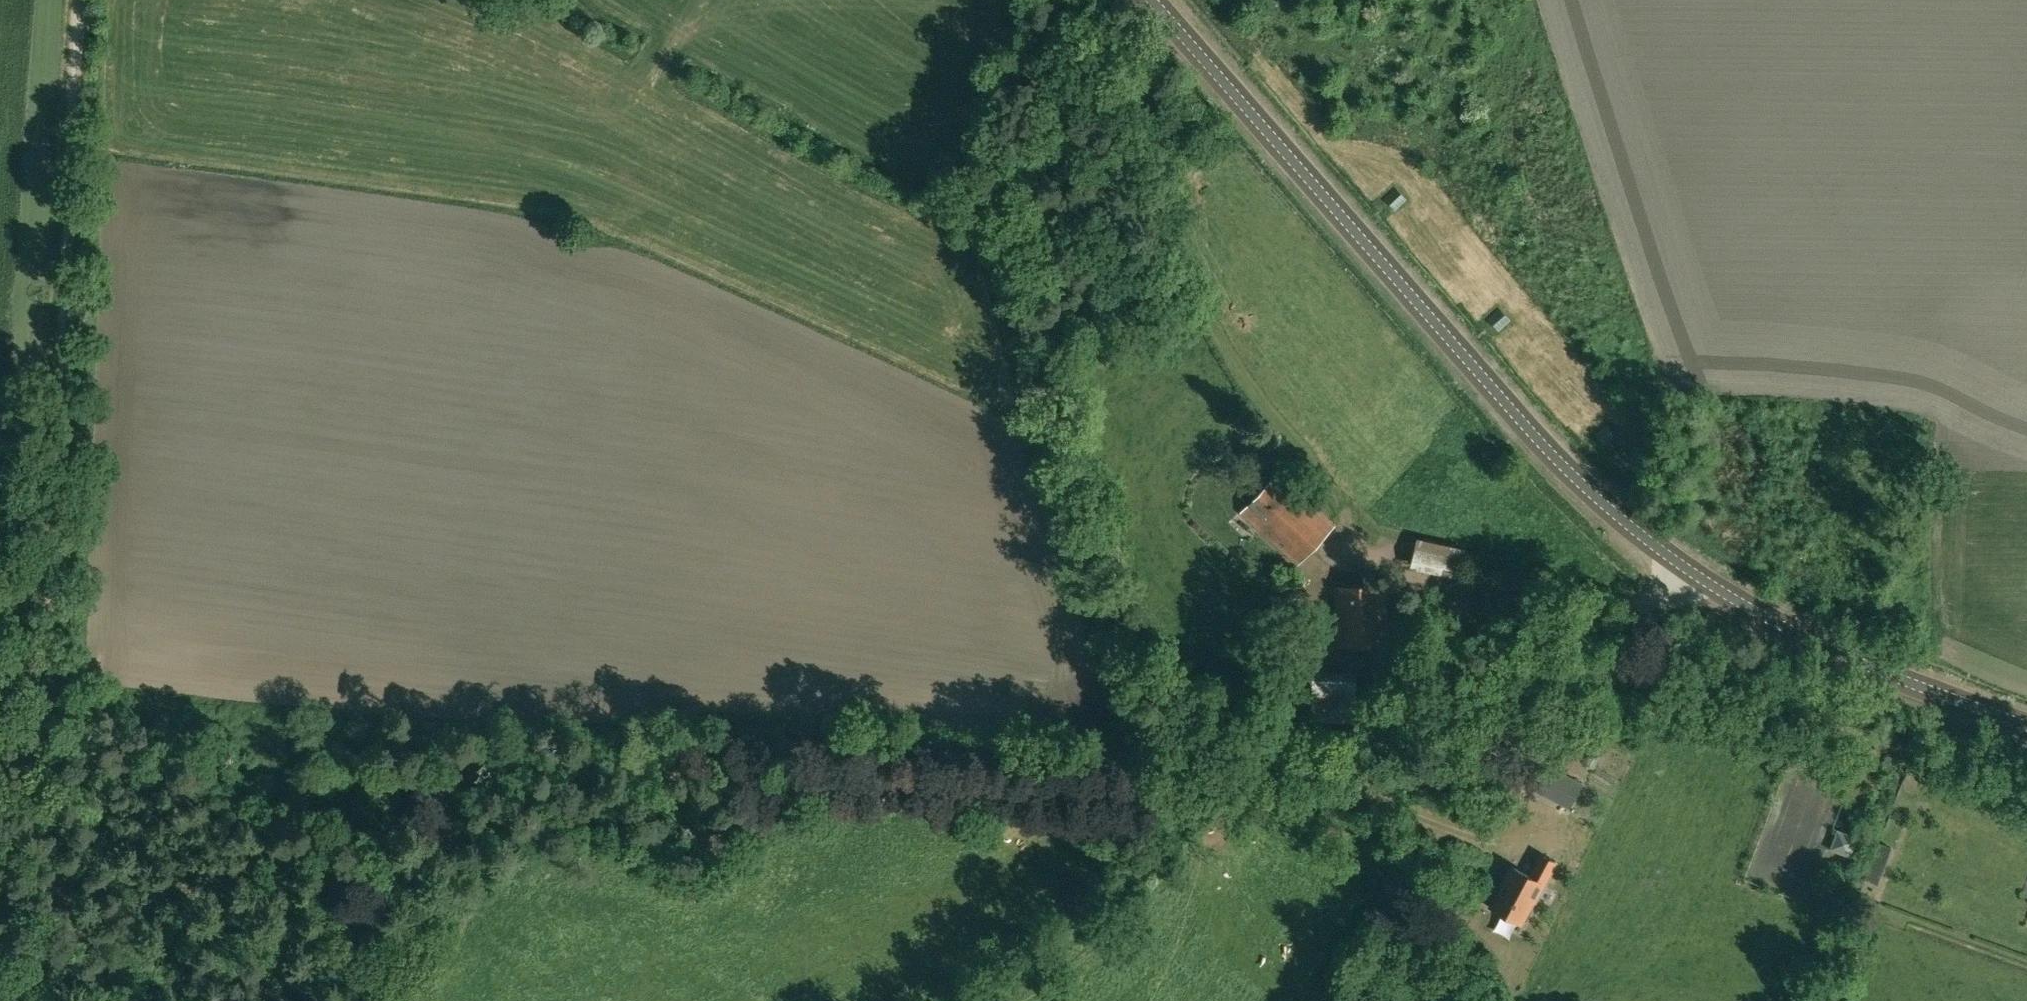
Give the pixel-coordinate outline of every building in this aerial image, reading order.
[(1396,188),(1384,199),(1395,211),(1407,201),(1396,188)] [(1499,309),(1487,320),(1499,332),(1511,322),(1499,309)] [(1278,474),(1243,512),(1299,562),(1334,524),(1278,474)] [(1385,585),(1336,588),(1339,646),(1388,643),(1385,585)] [(1581,784),(1567,776),(1542,762),(1529,786),(1569,807),(1581,784)] [(1863,879),(1878,884),(1892,848),(1877,842),(1863,879)] [(1513,866),(1491,907),(1520,923),(1523,919),(1526,920),(1532,908),(1529,906),(1533,900),(1535,901),(1556,862),(1541,854),(1530,876),(1513,866)]
